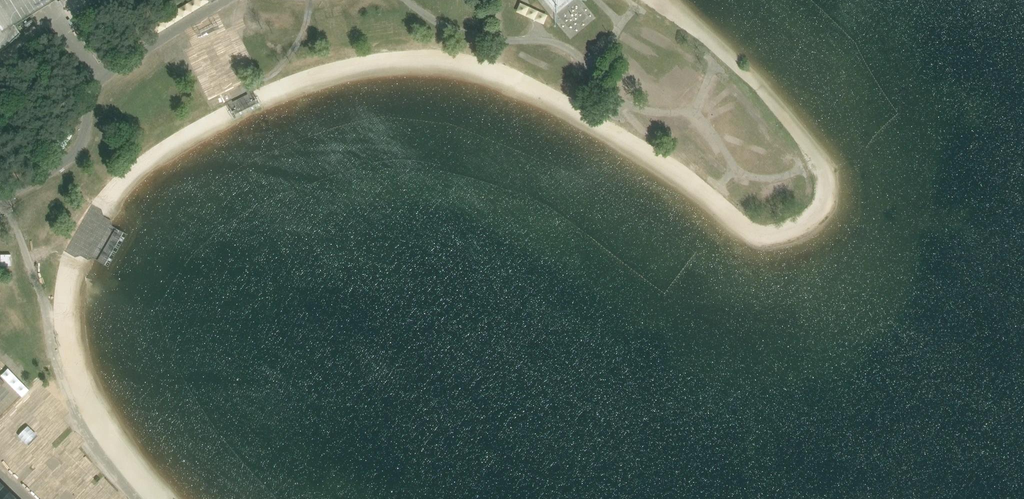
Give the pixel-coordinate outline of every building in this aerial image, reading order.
[(4,49),(21,33),(17,26),(57,0),(0,0),(0,52),(4,49)] [(556,14),(573,0),(545,0),(556,14)] [(11,255),(1,255),(1,266),(11,266),(11,255)]
